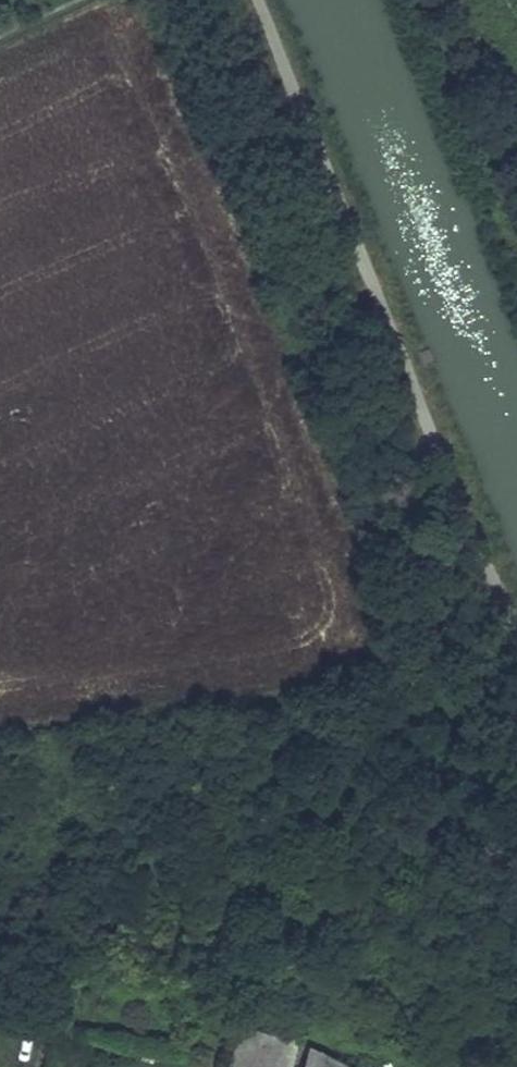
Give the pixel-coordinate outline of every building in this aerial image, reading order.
[(300,1043),(241,1026),(230,1066),(294,1066),(300,1043)] [(313,1050),(308,1066),(343,1066),(313,1050)]
